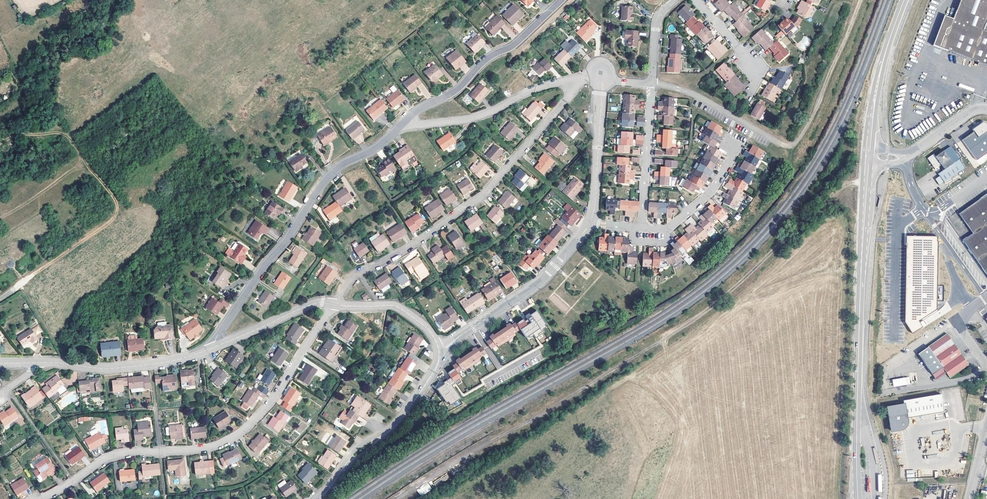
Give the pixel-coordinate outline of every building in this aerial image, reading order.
[(730,7),(724,0),(720,0),(714,5),(722,13),(725,12),(730,7)] [(757,7),(765,12),(769,4),(768,3),(770,0),(760,0),(757,7)] [(952,21),(943,17),(932,47),(986,68),(986,34),(982,32),(986,17),(986,0),(960,0),(952,21)] [(802,1),(800,7),(802,8),(800,11),(799,14),(806,18),(809,17),(813,11),(811,10),(813,7),(802,1)] [(730,7),(725,12),(729,17),(730,16),(736,22),(743,16),(744,16),(733,4),(730,7)] [(513,5),(503,16),(512,26),(524,15),(513,5)] [(679,13),(688,23),(693,18),(695,17),(691,12),(691,11),(686,6),(679,13)] [(749,6),(742,12),(743,14),(748,11),(748,12),(752,9),(749,6)] [(633,7),(623,7),(623,21),(635,21),(635,16),(633,16),(633,7)] [(500,28),(504,23),(496,16),(485,27),(493,35),(497,31),(498,32),(501,29),(500,28)] [(745,36),(754,29),(743,16),(736,22),(734,25),(745,36)] [(791,23),(796,28),(800,25),(803,20),(796,16),(794,20),(791,23)] [(697,23),(693,18),(688,23),(686,24),(697,36),(698,36),(705,29),(698,22),(697,23)] [(590,21),(596,28),(598,27),(591,20),(590,21)] [(577,33),(585,42),(591,37),(590,35),(597,28),(596,28),(590,21),(577,33)] [(785,34),(786,36),(787,35),(791,32),(793,34),(798,30),(796,28),(791,23),(790,21),(786,24),(784,22),(778,27),(785,34)] [(713,37),(705,29),(698,36),(705,44),(713,37)] [(628,37),(628,40),(639,41),(639,32),(626,31),(626,37),(628,37)] [(761,31),(752,39),(757,45),(759,44),(766,51),(769,48),(773,45),(761,31)] [(781,31),(775,36),(778,39),(784,34),(781,31)] [(679,35),(670,34),(670,39),(672,39),(671,54),(682,54),(682,39),(679,39),(679,35)] [(485,43),(476,35),(466,44),(474,52),(478,48),(479,49),(485,43)] [(564,49),(571,57),(580,47),(574,40),(569,44),(566,41),(561,46),(564,49)] [(710,51),(718,60),(727,53),(716,40),(710,46),(712,48),(710,51)] [(773,45),(769,48),(776,55),(774,57),(778,63),(787,55),(776,42),(773,45)] [(571,57),(564,49),(554,59),(561,66),(571,57)] [(456,52),(445,60),(452,70),(463,61),(456,52)] [(679,73),(680,73),(682,59),(681,59),(681,55),(671,54),(671,58),(670,58),(669,66),(670,66),(670,72),(679,73)] [(547,71),(552,66),(545,58),(540,63),(539,62),(533,68),(540,75),(546,69),(547,71)] [(725,64),(716,71),(727,83),(734,76),(735,76),(725,64)] [(425,74),(431,81),(434,79),(436,77),(438,79),(441,76),(433,66),(428,69),(430,71),(425,74)] [(777,88),(781,90),(788,77),(779,72),(774,80),(773,79),(770,84),(777,88)] [(403,84),(409,92),(414,88),(421,83),(415,75),(403,84)] [(727,83),(725,85),(735,97),(745,88),(734,76),(727,83)] [(478,90),(472,97),(479,103),(490,92),(481,83),(476,88),(478,90)] [(770,84),(769,83),(767,87),(766,86),(761,96),(770,102),(776,92),(776,91),(777,88),(770,84)] [(470,95),(472,97),(478,90),(476,88),(470,95)] [(394,108),(405,100),(398,91),(393,95),(387,100),(394,108)] [(634,101),(634,95),(623,94),(623,103),(638,104),(639,101),(634,101)] [(658,102),(658,105),(673,106),(673,97),(663,97),(663,102),(658,102)] [(371,119),(377,115),(377,116),(379,115),(387,109),(380,100),(365,112),(371,119)] [(536,101),(534,103),(542,110),(545,106),(540,102),(539,104),(536,101)] [(542,110),(534,103),(524,115),(531,122),(542,110)] [(751,115),(759,119),(766,108),(758,103),(751,115)] [(377,115),(371,119),(373,123),(381,117),(379,115),(377,116),(377,115)] [(565,123),(560,129),(572,140),(582,129),(571,119),(566,124),(565,123)] [(663,122),(663,127),(672,127),(673,120),(658,119),(658,121),(663,122)] [(708,129),(718,135),(721,137),(723,134),(720,132),(722,127),(712,121),(708,129)] [(511,122),(502,133),(509,140),(514,134),(515,135),(520,129),(511,122)] [(977,160),(986,152),(986,125),(986,123),(982,122),(973,129),(974,131),(962,140),(977,160)] [(360,123),(346,132),(353,141),(359,136),(359,135),(365,131),(360,123)] [(324,144),(336,136),(331,128),(318,136),(324,144)] [(706,136),(716,142),(718,139),(716,138),(718,135),(708,129),(707,128),(704,135),(706,136)] [(657,135),(657,139),(671,140),(672,135),(677,136),(677,131),(672,131),(663,130),(663,135),(657,135)] [(452,134),(439,142),(445,151),(458,143),(452,134)] [(336,136),(324,144),(325,146),(337,138),(336,136)] [(702,142),(711,147),(714,149),(716,146),(715,146),(717,143),(716,142),(706,136),(702,142)] [(546,149),(555,157),(561,151),(562,151),(566,147),(555,138),(552,140),(553,141),(546,149)] [(671,145),(671,141),(657,140),(657,143),(663,143),(662,149),(666,149),(671,149),(675,150),(675,145),(671,145)] [(394,155),(400,165),(407,160),(406,159),(413,154),(407,145),(401,148),(402,150),(394,155)] [(495,146),(487,155),(494,162),(503,152),(495,146)] [(748,148),(747,151),(759,159),(763,151),(753,146),(751,150),(748,148)] [(707,153),(718,159),(722,153),(717,150),(714,149),(711,147),(707,153)] [(747,151),(746,151),(744,155),(748,158),(746,162),(754,167),(759,159),(747,151)] [(936,158),(945,171),(939,175),(940,177),(945,183),(945,184),(966,169),(960,160),(954,164),(945,151),(936,158)] [(703,158),(704,158),(716,165),(718,166),(719,163),(717,162),(718,159),(707,153),(703,158)] [(301,154),(290,162),(297,173),(301,170),(300,168),(308,164),(301,154)] [(535,168),(543,174),(554,162),(544,154),(540,159),(542,161),(535,168)] [(395,173),(398,171),(390,158),(383,163),(384,164),(379,167),(381,171),(379,172),(382,177),(386,175),(386,176),(393,171),(395,173)] [(700,165),(712,171),(716,165),(704,158),(700,165)] [(740,164),(738,167),(750,174),(754,167),(746,162),(745,161),(743,166),(740,164)] [(480,165),(487,171),(490,168),(482,162),(480,165)] [(713,172),(712,171),(700,165),(700,164),(697,170),(707,176),(708,176),(710,173),(712,174),(713,172)] [(487,171),(480,165),(473,172),(480,179),(487,171)] [(750,174),(738,167),(736,171),(740,174),(737,179),(746,184),(748,185),(753,176),(750,174)] [(528,186),(525,183),(529,178),(520,170),(515,176),(517,177),(512,182),(523,192),(528,186)] [(693,176),(703,182),(707,176),(697,170),(693,176)] [(669,186),(670,177),(655,176),(654,180),(660,180),(660,185),(669,186)] [(690,182),(700,188),(701,185),(702,186),(704,183),(703,182),(693,176),(690,182)] [(945,183),(940,177),(936,180),(941,186),(945,183)] [(563,192),(572,200),(575,197),(574,196),(584,185),(576,178),(563,192)] [(698,191),(700,188),(690,182),(686,180),(683,178),(679,184),(692,193),(695,190),(698,191)] [(470,179),(459,185),(465,194),(475,188),(470,179)] [(731,180),(728,184),(742,192),(746,184),(737,179),(735,182),(731,180)] [(298,189),(288,183),(280,197),(289,202),(298,189)] [(742,192),(728,184),(726,188),(730,191),(728,195),(738,201),(743,193),(742,192)] [(450,189),(440,196),(447,206),(456,199),(450,189)] [(332,197),(336,203),(339,208),(352,199),(346,190),(340,193),(339,193),(332,197)] [(497,203),(505,209),(515,198),(507,191),(497,203)] [(734,209),(738,201),(728,195),(724,193),(722,197),(725,199),(723,203),(734,209)] [(960,214),(967,224),(973,233),(963,240),(966,245),(986,275),(986,194),(982,198),(970,206),(960,214)] [(439,200),(433,204),(439,214),(445,210),(439,200)] [(273,220),(277,214),(278,212),(281,214),(284,210),(273,203),(265,214),(273,220)] [(329,221),(342,212),(339,208),(336,203),(328,208),(328,209),(324,212),(329,221)] [(439,214),(433,204),(425,209),(431,218),(437,214),(437,215),(439,214)] [(711,205),(708,208),(717,219),(718,220),(725,213),(719,206),(715,209),(711,205)] [(503,214),(495,207),(487,217),(494,224),(503,214)] [(581,215),(572,208),(568,213),(569,214),(566,217),(565,216),(562,219),(571,227),(581,215)] [(711,224),(717,219),(708,208),(705,211),(707,213),(704,216),(711,224)] [(406,223),(413,233),(419,229),(418,227),(425,222),(419,214),(406,223)] [(472,231),(481,226),(484,224),(477,215),(474,217),(474,218),(466,223),(472,231)] [(714,227),(711,224),(704,216),(703,215),(699,218),(701,221),(698,224),(699,225),(706,233),(714,227)] [(269,229),(258,221),(250,232),(254,236),(253,237),(258,240),(264,232),(267,233),(269,229)] [(561,223),(549,237),(556,243),(565,234),(563,232),(566,227),(561,223)] [(691,224),(688,227),(699,240),(700,241),(707,234),(706,233),(699,225),(694,228),(691,224)] [(401,225),(388,234),(394,243),(407,234),(401,225)] [(699,240),(688,227),(685,230),(687,233),(684,236),(691,245),(692,245),(699,240)] [(323,234),(313,228),(309,234),(308,233),(304,239),(314,246),(323,234)] [(464,245),(455,233),(452,235),(452,236),(449,238),(456,249),(458,247),(459,248),(464,245)] [(598,251),(607,252),(607,251),(608,239),(608,235),(604,234),(604,239),(599,239),(598,251)] [(378,253),(391,245),(384,235),(372,243),(378,253)] [(678,243),(685,251),(691,245),(684,236),(683,236),(680,239),(678,237),(675,239),(675,240),(678,243)] [(907,236),(905,322),(912,333),(922,327),(918,321),(937,309),(937,301),(937,286),(938,241),(937,241),(938,236),(907,236)] [(547,255),(557,244),(556,243),(549,237),(548,237),(539,248),(547,255)] [(608,239),(607,251),(615,251),(615,250),(615,239),(608,239)] [(359,257),(369,251),(363,242),(354,248),(359,257)] [(674,249),(680,255),(681,256),(686,252),(685,251),(678,243),(675,245),(674,244),(672,246),(674,249)] [(248,250),(240,244),(235,252),(230,248),(226,253),(242,264),(247,258),(245,255),(248,250)] [(427,256),(433,264),(445,256),(440,250),(438,246),(432,250),(433,251),(430,253),(430,254),(427,256)] [(440,250),(445,256),(448,261),(453,257),(446,246),(440,250)] [(628,252),(627,263),(636,264),(637,253),(632,253),(632,247),(628,247),(628,252)] [(305,255),(296,248),(291,254),(293,256),(287,265),(295,270),(305,255)] [(649,254),(643,254),(642,266),(652,267),(653,255),(654,249),(649,249),(649,254)] [(681,256),(680,255),(674,249),(671,252),(673,254),(669,256),(671,263),(675,262),(681,257),(681,256)] [(539,264),(545,258),(536,250),(529,258),(527,256),(524,260),(534,268),(539,263),(539,264)] [(664,254),(660,254),(660,262),(666,262),(667,265),(671,263),(669,256),(665,257),(664,254)] [(675,262),(671,263),(673,268),(677,266),(684,260),(681,257),(675,262)] [(407,266),(411,273),(416,269),(422,279),(430,274),(419,258),(414,261),(407,266)] [(668,266),(667,265),(666,262),(660,262),(659,267),(659,270),(668,266)] [(337,273),(328,267),(319,279),(328,285),(333,277),(334,278),(337,273)] [(231,275),(220,268),(217,272),(219,274),(213,282),(224,289),(227,285),(225,283),(231,275)] [(393,274),(400,285),(404,283),(404,284),(409,281),(401,268),(397,270),(398,271),(393,274)] [(292,278),(284,273),(276,285),(284,290),(292,278)] [(517,282),(511,273),(501,280),(507,289),(517,282)] [(388,285),(392,282),(387,274),(374,283),(382,294),(390,289),(388,285)] [(499,294),(503,292),(494,279),(490,281),(492,284),(482,291),(487,300),(498,293),(499,294)] [(268,307),(275,297),(267,291),(259,302),(268,307)] [(462,305),(467,314),(478,307),(478,308),(482,305),(485,303),(479,294),(468,301),(466,298),(459,302),(462,305)] [(223,306),(226,308),(230,303),(223,299),(220,304),(213,299),(207,308),(217,315),(223,306)] [(523,319),(517,324),(520,329),(526,338),(529,336),(534,332),(537,337),(545,332),(543,329),(542,327),(545,325),(546,324),(537,310),(531,314),(529,312),(524,315),(527,319),(525,321),(523,319)] [(459,320),(453,311),(447,314),(448,317),(439,323),(444,331),(452,326),(451,325),(459,320)] [(358,325),(349,319),(344,325),(343,324),(340,327),(342,328),(339,332),(348,339),(358,325)] [(203,330),(196,320),(190,324),(190,325),(183,330),(177,334),(181,340),(187,336),(190,340),(194,338),(195,340),(199,338),(197,334),(203,330)] [(173,339),(171,325),(167,326),(167,322),(159,323),(158,324),(159,327),(158,327),(154,330),(155,335),(157,335),(157,338),(166,338),(166,340),(173,339)] [(487,341),(492,348),(498,343),(500,345),(514,335),(514,333),(520,329),(517,324),(516,323),(514,324),(513,325),(511,323),(507,325),(508,326),(507,327),(496,335),(495,335),(494,334),(491,336),(492,338),(491,339),(487,341)] [(287,339),(296,345),(297,342),(297,341),(304,330),(295,324),(287,335),(288,336),(287,339)] [(32,328),(18,337),(24,345),(32,339),(34,341),(39,338),(32,328)] [(969,365),(947,333),(917,353),(932,375),(943,367),(946,372),(950,378),(969,365)] [(405,349),(415,356),(420,350),(418,348),(423,340),(415,334),(405,349)] [(128,341),(129,351),(144,350),(143,339),(137,340),(137,337),(135,335),(129,336),(128,338),(128,341)] [(337,352),(339,353),(342,348),(329,339),(320,353),(330,360),(333,355),(334,356),(337,352)] [(118,340),(99,341),(100,352),(108,352),(108,354),(119,353),(118,340)] [(455,365),(453,367),(454,369),(457,373),(464,368),(465,370),(480,359),(479,358),(486,353),(482,346),(478,349),(477,350),(476,347),(472,350),(473,351),(471,353),(462,360),(461,361),(459,358),(455,362),(456,364),(455,365)] [(289,354),(281,348),(272,360),(280,366),(283,361),(283,362),(289,354)] [(244,356),(235,350),(227,361),(236,367),(244,356)] [(333,362),(339,353),(337,352),(334,356),(333,355),(330,360),(333,362)] [(408,374),(410,375),(418,363),(409,358),(401,369),(408,374)] [(318,371),(310,366),(306,371),(305,371),(299,379),(308,385),(318,371)] [(946,372),(943,367),(932,375),(935,379),(946,372)] [(228,375),(219,368),(216,372),(217,372),(211,380),(218,386),(228,375)] [(390,384),(398,389),(408,374),(401,369),(400,368),(390,384)] [(276,374),(268,369),(260,381),(269,386),(276,374)] [(457,373),(454,369),(447,373),(450,378),(443,383),(442,381),(440,382),(435,389),(443,400),(445,399),(447,402),(450,406),(460,398),(451,386),(455,383),(459,380),(461,379),(457,373)] [(194,371),(181,372),(182,387),(195,386),(194,371)] [(50,399),(56,394),(54,392),(65,384),(59,377),(56,372),(46,380),(47,383),(41,387),(48,396),(50,399)] [(61,375),(59,377),(65,384),(68,389),(71,387),(67,383),(66,383),(61,375)] [(145,389),(152,389),(150,375),(128,378),(129,385),(130,389),(145,388),(145,389)] [(170,378),(163,378),(164,383),(165,391),(177,389),(176,376),(170,377),(170,378)] [(909,376),(892,380),(894,387),(910,384),(909,376)] [(90,390),(91,393),(102,391),(101,377),(93,378),(91,377),(89,379),(89,380),(79,382),(80,391),(90,390)] [(122,380),(118,380),(113,380),(114,392),(124,391),(123,386),(129,385),(128,378),(122,378),(122,380)] [(379,399),(389,406),(394,400),(392,398),(398,389),(390,384),(379,399)] [(258,390),(265,395),(269,390),(261,385),(258,390)] [(32,390),(25,396),(32,406),(35,403),(44,398),(35,387),(32,389),(32,390)] [(284,400),(286,401),(292,406),(301,394),(292,388),(288,394),(287,394),(284,400)] [(263,399),(265,395),(258,390),(256,389),(254,392),(250,390),(243,401),(249,405),(251,407),(258,396),(263,399)] [(66,405),(77,399),(74,393),(65,398),(66,398),(63,400),(66,405)] [(892,431),(901,430),(903,429),(905,428),(906,426),(907,424),(907,423),(907,422),(907,420),(907,419),(945,412),(942,394),(904,401),(904,405),(888,408),(892,431)] [(32,406),(25,396),(22,397),(31,410),(37,406),(35,403),(32,406)] [(356,407),(353,411),(360,416),(363,418),(371,405),(362,399),(361,399),(357,396),(352,404),(356,407)] [(292,406),(286,401),(282,406),(289,411),(292,406)] [(0,415),(0,419),(5,427),(19,417),(12,408),(4,414),(3,412),(0,415)] [(355,422),(360,416),(353,411),(351,410),(349,413),(345,410),(340,418),(344,421),(343,424),(350,429),(354,422),(355,422)] [(225,412),(214,420),(219,429),(231,421),(225,412)] [(274,418),(268,426),(278,433),(286,422),(284,421),(287,417),(281,412),(276,419),(274,418)] [(134,430),(135,441),(144,440),(143,436),(152,436),(150,423),(138,424),(139,430),(134,430)] [(183,426),(171,427),(171,438),(178,438),(178,439),(183,439),(183,426)] [(123,427),(116,429),(118,440),(122,439),(122,442),(130,441),(128,429),(123,430),(123,427)] [(206,427),(191,428),(192,438),(207,437),(206,427)] [(95,429),(91,432),(93,436),(87,440),(92,450),(98,447),(97,445),(105,441),(100,432),(98,434),(95,429)] [(329,446),(338,452),(346,440),(337,435),(329,446)] [(260,436),(249,447),(257,454),(268,443),(263,439),(260,436)] [(77,444),(63,453),(64,455),(78,446),(77,444)] [(79,447),(66,456),(72,464),(77,460),(78,461),(85,455),(79,447)] [(336,455),(328,449),(319,462),(327,468),(336,455)] [(237,450),(225,456),(225,457),(221,460),(225,468),(226,468),(229,467),(229,465),(242,459),(237,450)] [(38,469),(34,471),(40,480),(50,474),(52,476),(58,471),(49,457),(36,466),(38,469)] [(175,470),(176,476),(185,475),(184,461),(169,462),(169,470),(175,470)] [(211,469),(215,469),(214,462),(196,463),(197,476),(211,474),(211,469)] [(309,463),(303,469),(304,470),(298,476),(306,484),(312,478),(311,477),(317,471),(309,463)] [(144,476),(153,475),(161,475),(160,464),(146,465),(146,464),(142,464),(143,471),(144,476)] [(127,471),(120,472),(121,482),(136,480),(135,469),(128,470),(127,471)] [(139,472),(140,480),(153,478),(153,475),(144,476),(143,471),(139,472)] [(104,473),(91,483),(97,491),(111,481),(104,473)] [(30,487),(24,478),(12,485),(17,494),(19,497),(24,494),(22,491),(30,487)] [(298,489),(292,481),(286,485),(284,481),(277,486),(277,488),(279,490),(281,489),(286,496),(292,492),(293,493),(298,489)] [(428,483),(417,488),(420,496),(432,490),(428,483)]
